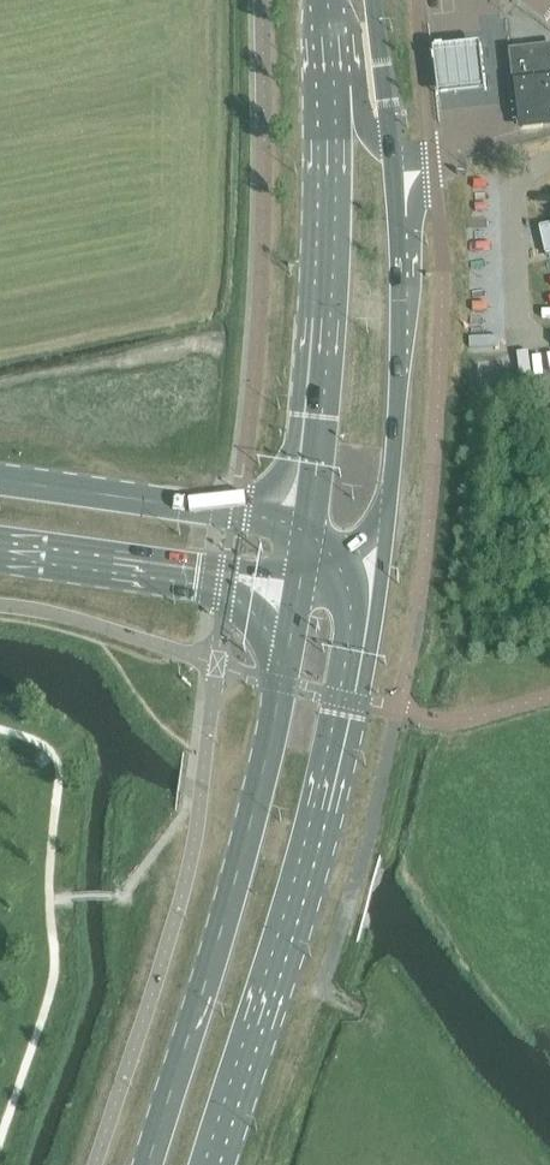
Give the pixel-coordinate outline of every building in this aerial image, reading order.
[(484,94),(478,46),(431,52),(437,100),(484,94)] [(518,129),(549,125),(549,46),(509,50),(518,129)] [(546,255),(549,254),(549,224),(539,226),(546,255)]
